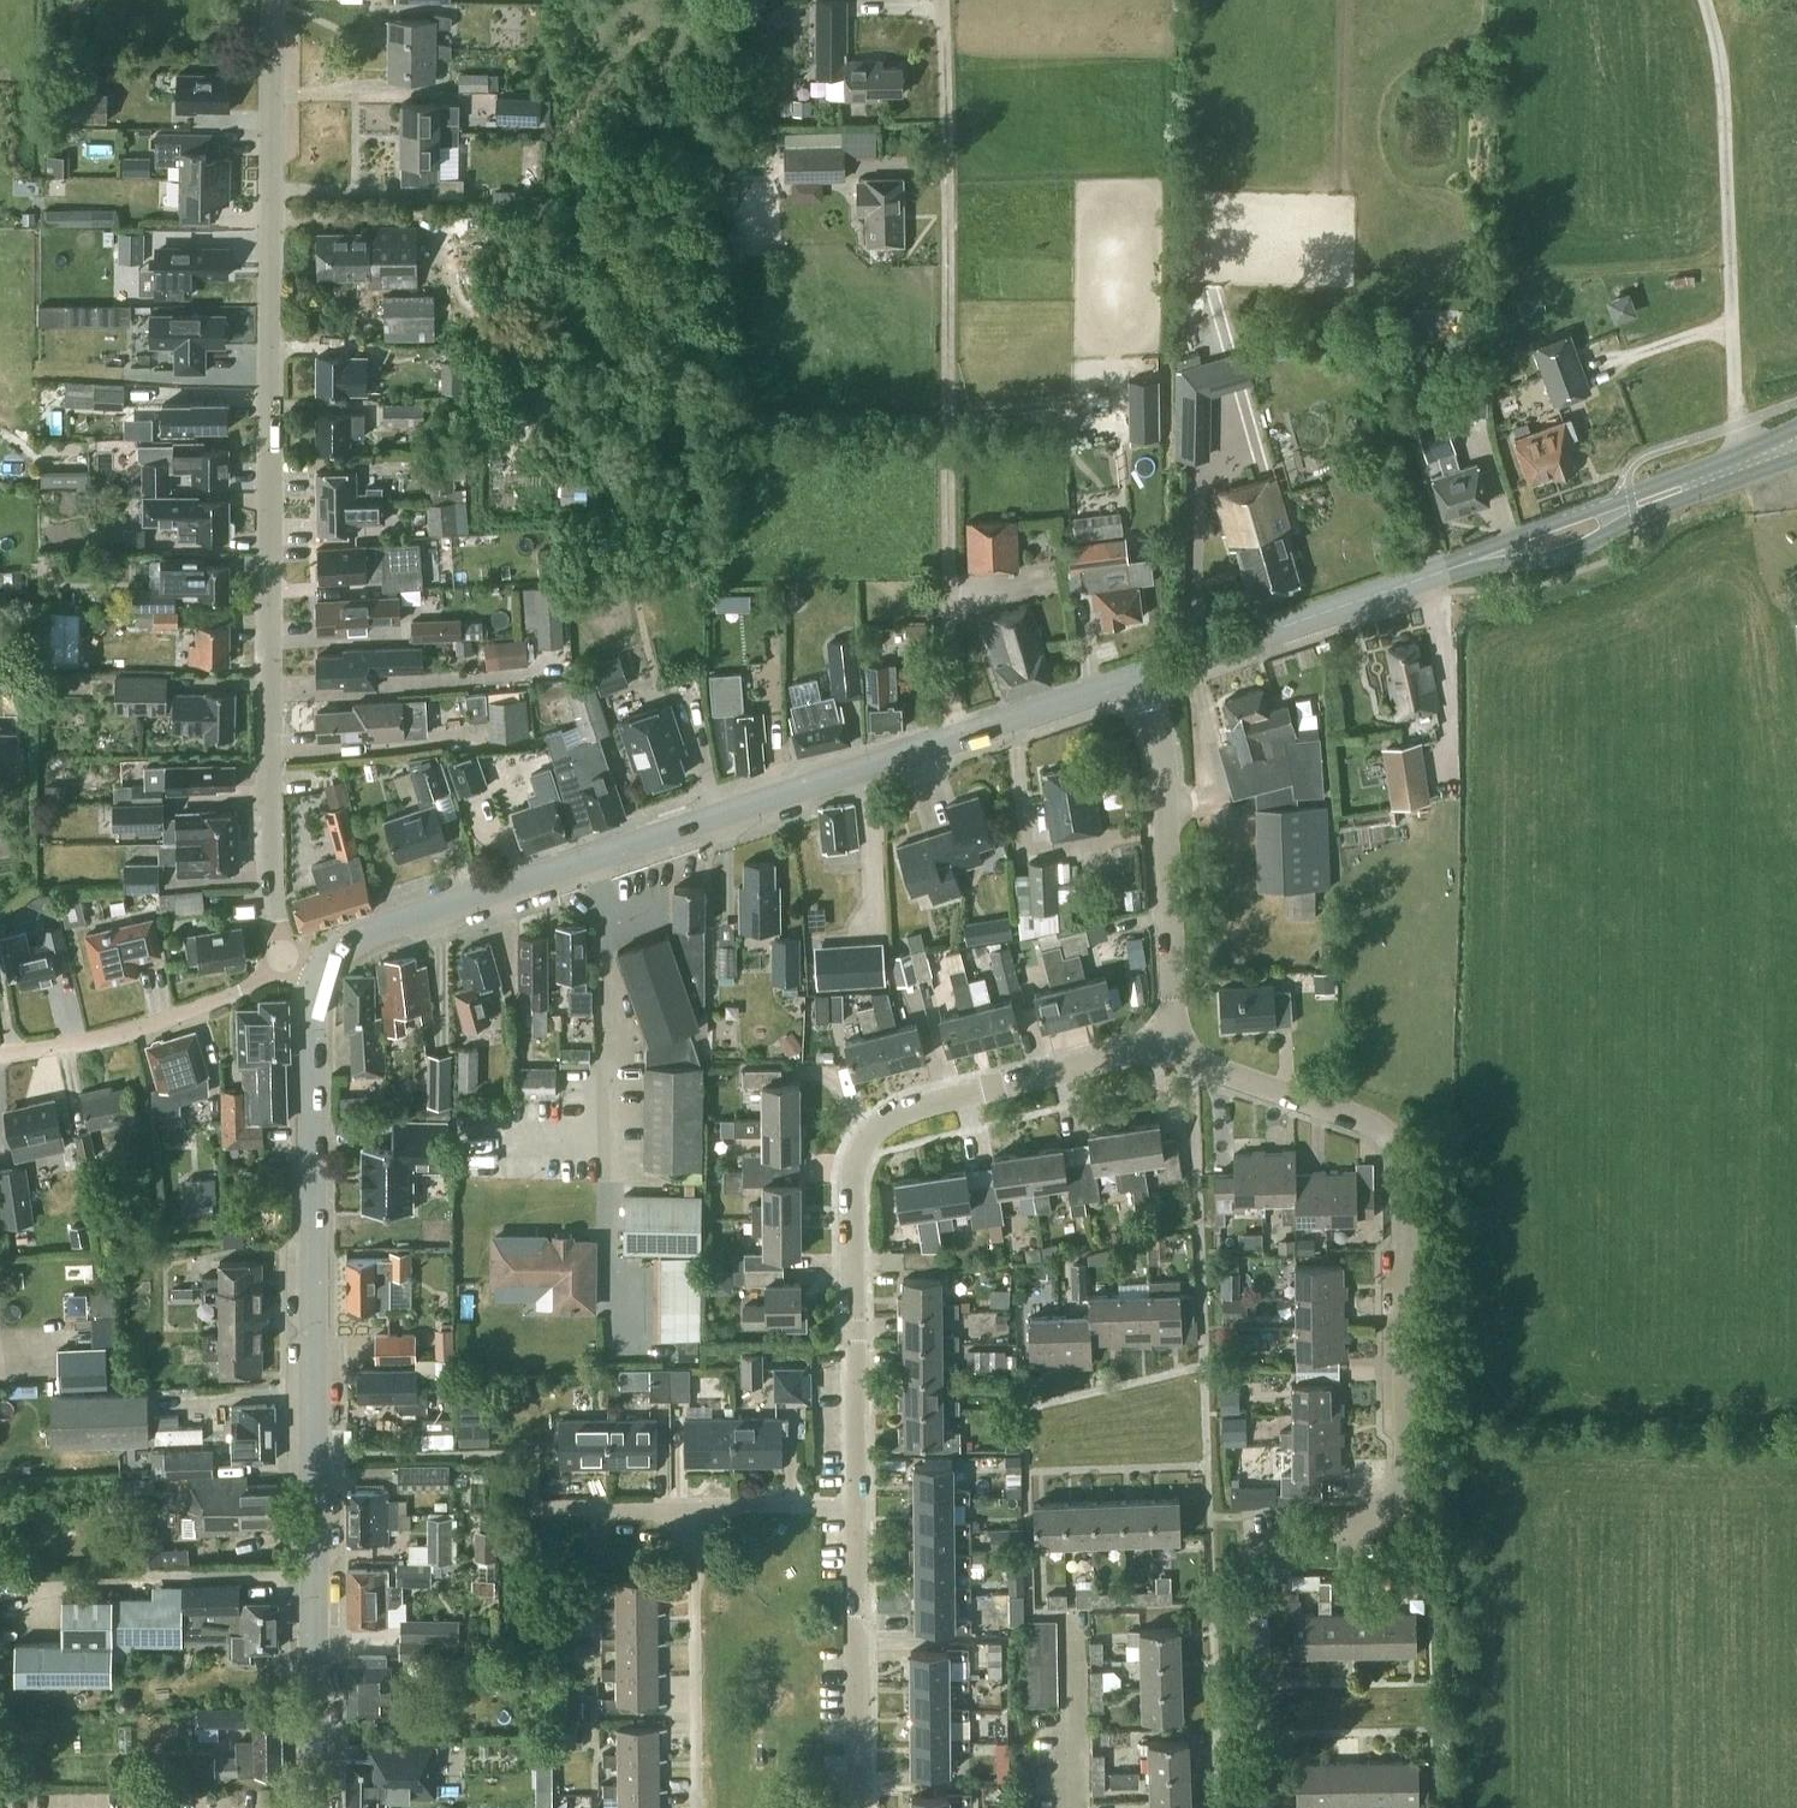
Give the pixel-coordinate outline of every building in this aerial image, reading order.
[(902,92),(902,65),(882,65),(882,58),(847,58),(847,0),(817,0),(818,74),(846,74),(846,97),(878,97),(878,92),(902,92)] [(389,19),(389,48),(437,49),(437,40),(437,27),(452,27),(452,16),(435,11),(435,19),(389,19)] [(452,43),(437,40),(437,49),(389,48),(389,78),(436,78),(436,53),(452,53),(452,43)] [(460,89),(489,88),(498,88),(498,71),(459,72),(460,89)] [(230,109),(231,73),(179,72),(179,111),(197,111),(197,108),(230,109)] [(109,90),(72,89),(71,118),(108,119),(109,90)] [(541,96),(496,95),(495,121),(541,122),(541,96)] [(402,132),(459,131),(459,102),(402,102),(402,132)] [(846,179),(845,129),(785,130),(786,180),(846,179)] [(459,131),(402,132),(402,162),(402,182),(433,182),(433,195),(464,195),(464,176),(440,176),(440,162),(440,143),(459,143),(459,131)] [(230,178),(230,155),(212,155),(212,133),(157,132),(156,163),(181,163),(181,177),(230,178)] [(48,153),(48,173),(69,173),(69,153),(48,153)] [(125,154),(124,174),(151,174),(152,155),(125,154)] [(904,242),(903,176),(867,177),(867,179),(858,179),(859,212),(867,212),(868,243),(904,242)] [(230,178),(181,177),(180,222),(211,223),(211,201),(230,201),(230,178)] [(736,194),(736,178),(721,178),(721,194),(736,194)] [(117,210),(53,208),(53,222),(93,223),(117,224),(117,210)] [(34,219),(21,219),(20,232),(34,232),(34,219)] [(370,284),(416,283),(415,225),(364,226),(364,233),(319,233),(319,245),(320,245),(321,262),(319,262),(320,274),(370,274),(370,284)] [(145,231),(119,230),(118,260),(144,260),(145,231)] [(746,257),(746,232),(722,233),(722,257),(746,257)] [(229,273),(229,246),(191,246),(191,249),(155,249),(154,291),(190,292),(190,272),(229,273)] [(435,337),(435,293),(385,293),(385,337),(435,337)] [(99,300),(98,322),(133,322),(133,300),(99,300)] [(206,370),(206,343),(219,343),(219,336),(225,336),(225,332),(228,330),(228,319),(225,317),(225,313),(205,313),(205,312),(150,313),(150,344),(176,344),(176,370),(206,370)] [(1536,341),(1555,396),(1587,385),(1568,330),(1536,341)] [(368,391),(369,355),(365,355),(319,355),(318,390),(351,390),(368,391)] [(1226,357),(1180,371),(1180,407),(1209,407),(1209,392),(1234,385),(1226,357)] [(465,393),(465,362),(444,362),(444,392),(465,393)] [(126,388),(96,385),(94,406),(124,408),(126,388)] [(1135,388),(1088,391),(1089,416),(1136,414),(1135,388)] [(164,403),(164,429),(229,427),(228,401),(210,401),(202,401),(188,401),(188,403),(164,403)] [(425,402),(385,401),(385,422),(424,422),(425,402)] [(366,434),(366,412),(318,412),(318,447),(350,448),(350,434),(366,434)] [(1461,467),(1446,418),(1418,427),(1428,459),(1439,455),(1445,473),(1436,476),(1437,478),(1435,479),(1446,513),(1489,500),(1478,465),(1478,466),(1477,463),(1461,467)] [(1572,465),(1575,464),(1566,437),(1571,435),(1565,418),(1515,437),(1531,479),(1554,471),(1554,472),(1557,471),(1561,473),(1567,473),(1570,470),(1572,465)] [(228,447),(204,448),(203,448),(203,440),(180,441),(180,442),(139,443),(139,455),(143,460),(143,463),(143,489),(171,488),(171,470),(193,470),(193,479),(229,479),(228,447)] [(434,489),(435,501),(454,500),(450,455),(425,457),(427,489),(434,489)] [(318,500),(383,500),(383,485),(367,485),(367,490),(357,491),(356,468),(318,469),(318,500)] [(88,469),(42,469),(42,483),(88,483),(88,469)] [(1238,546),(1252,595),(1300,581),(1285,530),(1294,526),(1278,474),(1211,494),(1223,534),(1227,532),(1232,548),(1238,546)] [(179,538),(229,537),(228,498),(200,499),(200,493),(143,493),(143,522),(178,522),(179,538)] [(383,500),(318,500),(319,531),(357,531),(357,519),(383,518),(383,500)] [(454,500),(435,501),(427,502),(430,532),(456,530),(454,500)] [(1123,532),(1121,510),(1071,516),(1073,538),(1123,532)] [(1018,518),(967,520),(969,568),(1020,566),(1018,518)] [(146,527),(115,526),(115,545),(146,546),(146,527)] [(1120,621),(1125,621),(1124,617),(1142,615),(1138,583),(1138,581),(1129,582),(1124,536),(1068,543),(1071,570),(1083,568),(1085,587),(1093,587),(1095,597),(1100,597),(1103,623),(1108,623),(1109,626),(1121,624),(1120,621)] [(321,581),(368,577),(368,573),(383,572),(384,588),(424,585),(421,540),(366,544),(366,543),(318,547),(321,581)] [(204,595),(229,595),(229,563),(208,563),(208,558),(161,558),(161,586),(176,586),(176,590),(204,590),(204,595)] [(538,625),(539,646),(565,644),(561,583),(523,586),(526,626),(538,625)] [(176,590),(176,586),(161,586),(134,586),(134,608),(176,608),(176,590)] [(320,632),(369,630),(369,621),(400,619),(398,594),(318,599),(319,602),(314,605),(315,615),(319,617),(320,632)] [(1005,695),(1051,680),(1040,647),(1042,646),(1027,603),(982,617),(997,663),(995,664),(1005,695)] [(179,624),(179,609),(140,609),(140,624),(179,624)] [(413,639),(463,637),(461,616),(412,618),(413,639)] [(932,640),(932,622),(906,622),(906,640),(932,640)] [(191,661),(229,661),(229,623),(197,623),(197,642),(191,642),(191,661)] [(835,688),(862,687),(860,636),(832,637),(835,688)] [(528,663),(526,637),(496,639),(499,665),(528,663)] [(1393,676),(1388,677),(1393,697),(1375,701),(1377,706),(1372,708),(1372,707),(1371,707),(1374,721),(1439,706),(1432,675),(1430,676),(1427,661),(1419,663),(1414,642),(1386,648),(1393,676)] [(424,646),(343,648),(343,652),(318,653),(319,682),(344,682),(344,686),(376,686),(376,672),(425,671),(424,646)] [(602,694),(630,684),(620,654),(592,664),(602,694)] [(869,726),(904,724),(903,700),(897,700),(895,662),(866,664),(868,702),(869,726)] [(727,712),(729,747),(735,747),(737,769),(764,766),(761,739),(765,739),(762,713),(745,714),(742,671),(710,673),(713,713),(727,712)] [(568,690),(584,740),(568,745),(562,728),(546,733),(574,833),(595,826),(595,825),(626,815),(613,776),(614,776),(600,735),(612,731),(595,680),(593,681),(590,672),(567,680),(570,689),(568,690)] [(168,673),(116,673),(116,712),(167,712),(167,695),(168,673)] [(1287,703),(1269,708),(1263,686),(1225,698),(1232,723),(1226,725),(1230,739),(1223,741),(1238,794),(1256,789),(1259,887),(1289,886),(1290,915),(1316,914),(1315,886),(1332,885),(1329,803),(1298,804),(1298,794),(1324,793),(1320,734),(1319,713),(1291,715),(1287,703)] [(167,712),(175,713),(174,727),(207,727),(206,736),(233,736),(234,689),(207,689),(207,692),(174,691),(174,695),(167,695),(167,712)] [(798,753),(851,741),(844,719),(845,718),(842,705),(837,706),(834,694),(791,704),(794,716),(789,717),(793,731),(793,730),(798,753)] [(528,737),(526,697),(489,698),(490,738),(528,737)] [(320,737),(380,733),(380,736),(404,735),(402,699),(355,702),(355,708),(318,710),(320,737)] [(649,784),(685,771),(679,751),(685,749),(670,703),(620,720),(635,765),(642,763),(649,784)] [(16,760),(16,731),(0,731),(0,760),(16,760)] [(1431,801),(1423,740),(1383,745),(1392,807),(1431,801)] [(541,771),(547,794),(561,790),(554,767),(553,767),(546,745),(531,750),(538,771),(541,771)] [(489,785),(478,751),(448,761),(460,795),(489,785)] [(408,758),(413,770),(425,807),(386,820),(399,858),(447,842),(434,802),(433,803),(431,794),(449,788),(437,753),(408,758)] [(218,785),(237,785),(236,762),(167,764),(168,785),(186,784),(187,790),(218,789),(218,785)] [(1044,771),(1050,804),(1047,804),(1052,837),(1102,828),(1096,789),(1094,789),(1092,788),(1090,788),(1089,785),(1101,783),(1098,765),(1086,767),(1085,764),(1044,771)] [(164,799),(163,781),(133,782),(134,800),(164,799)] [(942,830),(954,869),(983,859),(977,843),(993,838),(979,793),(947,804),(954,826),(942,830)] [(526,849),(567,835),(554,796),(513,810),(526,849)] [(114,828),(164,827),(163,800),(114,801),(114,828)] [(824,848),(858,844),(854,802),(819,805),(824,848)] [(314,865),(316,873),(321,889),(295,898),(304,929),(374,907),(358,853),(359,852),(346,804),(326,810),(339,858),(314,865)] [(178,841),(178,843),(201,843),(238,842),(237,810),(217,811),(217,808),(199,809),(199,811),(178,812),(179,841),(178,841)] [(954,869),(942,830),(897,844),(912,890),(929,884),(934,900),(961,891),(954,869)] [(238,842),(201,843),(178,843),(180,873),(219,871),(219,868),(239,867),(238,842)] [(1059,928),(1056,859),(1030,860),(1032,910),(1020,911),(1021,932),(1040,932),(1059,928)] [(159,861),(125,861),(125,889),(159,889),(159,861)] [(741,928),(780,927),(780,886),(778,886),(776,884),(774,884),(774,861),(745,861),(745,884),(743,884),(742,886),(740,886),(741,928)] [(675,924),(704,923),(705,923),(705,885),(674,885),(675,924)] [(817,887),(818,930),(845,929),(843,886),(817,887)] [(205,909),(203,889),(160,892),(161,913),(205,909)] [(1072,924),(1071,909),(1060,909),(1061,927),(1072,924)] [(964,922),(968,943),(1014,936),(1010,914),(964,922)] [(154,919),(123,926),(123,924),(87,932),(98,983),(139,973),(136,958),(161,952),(154,919)] [(53,942),(68,939),(64,921),(49,925),(53,942)] [(704,1000),(704,923),(675,924),(675,928),(668,930),(668,932),(618,949),(648,1036),(645,1164),(702,1164),(703,1063),(701,1063),(689,1026),(699,1022),(692,1005),(704,1000)] [(592,987),(587,987),(586,924),(557,925),(558,977),(571,977),(571,987),(569,987),(569,1012),(592,1012),(592,987)] [(245,958),(246,957),(242,925),(199,932),(199,936),(186,938),(190,960),(203,959),(204,968),(228,965),(228,964),(243,961),(245,960),(245,958)] [(1090,948),(1088,942),(1089,941),(1086,927),(1058,934),(1079,1016),(1114,1007),(1105,974),(1086,979),(1079,951),(1090,948)] [(23,983),(56,976),(48,942),(31,946),(27,928),(0,934),(0,940),(9,978),(21,975),(23,983)] [(1041,933),(1048,959),(1055,987),(1036,992),(1044,1025),(1079,1016),(1058,934),(1057,929),(1041,933)] [(907,934),(911,951),(926,947),(922,930),(907,934)] [(547,1005),(547,982),(546,934),(519,935),(520,983),(533,983),(533,1006),(547,1005)] [(1147,962),(1142,935),(1126,937),(1131,965),(1147,962)] [(771,936),(772,981),(800,981),(800,936),(771,936)] [(491,1019),(483,990),(481,983),(500,977),(490,941),(462,949),(464,955),(458,957),(466,986),(454,990),(464,1027),(491,1019)] [(818,956),(818,980),(885,980),(885,942),(851,942),(851,956),(818,956)] [(736,981),(734,943),(718,943),(720,982),(736,981)] [(1021,984),(1011,944),(990,949),(1001,989),(1021,984)] [(926,947),(911,951),(918,980),(933,976),(926,947)] [(918,980),(911,951),(891,956),(898,985),(918,980)] [(406,1031),(403,1009),(421,1006),(422,1015),(432,1014),(426,963),(417,964),(416,956),(381,960),(379,963),(384,1011),(387,1034),(406,1031)] [(950,971),(953,983),(960,1011),(941,1016),(949,1049),(984,1040),(969,979),(968,979),(965,967),(950,971)] [(1335,990),(1334,970),(1315,971),(1316,991),(1335,990)] [(354,1075),(383,1072),(381,1015),(374,1015),(374,973),(346,974),(346,1027),(353,1027),(354,1075)] [(969,979),(984,1040),(1019,1031),(1011,998),(992,1003),(985,975),(969,979)] [(1223,1026),(1293,1022),(1291,987),(1273,989),(1273,984),(1221,987),(1223,1026)] [(872,991),(875,1002),(874,1003),(890,1064),(925,1055),(916,1022),(897,1027),(888,990),(872,991)] [(817,1019),(830,1019),(830,992),(816,993),(817,1001),(817,1017),(817,1019)] [(843,992),(830,992),(830,1019),(844,1019),(843,992)] [(286,1056),(290,1056),(289,997),(260,997),(260,1006),(238,1006),(240,1061),(245,1061),(245,1088),(223,1088),(224,1143),(264,1142),(263,1119),(287,1118),(286,1056)] [(817,1017),(817,1001),(807,1001),(807,1017),(817,1017)] [(890,1064),(874,1003),(858,1007),(865,1035),(846,1039),(855,1073),(890,1064)] [(210,1092),(208,1073),(195,1029),(162,1039),(160,1037),(153,1038),(153,1043),(147,1044),(159,1084),(152,1086),(152,1112),(181,1111),(181,1101),(210,1092)] [(576,1046),(561,1046),(561,1064),(586,1064),(586,1046),(576,1046)] [(478,1047),(459,1047),(459,1086),(478,1086),(478,1047)] [(451,1115),(453,1052),(429,1051),(428,1114),(451,1115)] [(557,1095),(557,1065),(517,1065),(517,1095),(557,1095)] [(735,1118),(799,1117),(798,1083),(782,1083),(782,1068),(742,1068),(742,1084),(763,1084),(764,1117),(735,1117),(735,1118)] [(89,1125),(137,1114),(130,1085),(107,1090),(106,1086),(81,1091),(89,1125)] [(65,1147),(61,1131),(53,1097),(29,1103),(30,1108),(7,1113),(13,1141),(16,1157),(65,1147)] [(735,1133),(764,1133),(764,1152),(743,1152),(743,1167),(783,1167),(782,1152),(799,1152),(799,1117),(735,1118),(735,1133)] [(361,1183),(363,1183),(363,1208),(413,1208),(412,1167),(446,1167),(445,1120),(392,1121),(392,1144),(363,1144),(363,1170),(361,1170),(361,1183)] [(1125,1127),(1133,1187),(1134,1187),(1137,1204),(1151,1202),(1144,1159),(1163,1156),(1166,1177),(1182,1175),(1176,1136),(1161,1139),(1159,1121),(1125,1127)] [(1133,1187),(1125,1127),(1090,1132),(1094,1158),(1079,1160),(1087,1211),(1086,1199),(1101,1197),(1096,1166),(1114,1163),(1118,1189),(1133,1187)] [(96,1154),(91,1131),(76,1134),(81,1158),(96,1154)] [(1087,1211),(1079,1160),(1065,1162),(1062,1146),(1028,1151),(1033,1185),(1037,1210),(1052,1208),(1048,1183),(1067,1180),(1072,1214),(1087,1211)] [(1033,1185),(1028,1151),(993,1156),(997,1182),(982,1184),(988,1223),(1003,1220),(999,1191),(1033,1185)] [(1265,1152),(1265,1198),(1295,1198),(1296,1198),(1295,1173),(1296,1173),(1295,1151),(1265,1152)] [(1245,1208),(1245,1199),(1265,1198),(1265,1152),(1234,1152),(1234,1173),(1215,1173),(1216,1229),(1221,1229),(1221,1222),(1226,1221),(1226,1208),(1245,1208)] [(35,1219),(32,1203),(26,1164),(0,1168),(0,1203),(1,1208),(3,1224),(35,1219)] [(783,1167),(743,1167),(743,1183),(765,1182),(765,1202),(753,1202),(753,1217),(800,1216),(800,1180),(783,1181),(783,1167)] [(988,1223),(982,1184),(968,1186),(965,1169),(931,1175),(942,1246),(943,1246),(940,1227),(954,1225),(951,1207),(970,1204),(973,1225),(988,1223)] [(1296,1198),(1295,1198),(1296,1220),(1326,1219),(1326,1172),(1296,1173),(1295,1173),(1296,1198)] [(1326,1172),(1326,1219),(1357,1219),(1357,1215),(1374,1215),(1373,1187),(1357,1187),(1357,1172),(1326,1172)] [(942,1246),(931,1175),(897,1180),(902,1214),(917,1212),(923,1249),(942,1246)] [(215,1203),(214,1176),(185,1177),(186,1203),(215,1203)] [(703,1192),(625,1192),(625,1252),(703,1252),(703,1192)] [(1149,1210),(1151,1226),(1168,1224),(1165,1208),(1149,1210)] [(800,1216),(753,1217),(753,1231),(765,1231),(765,1252),(733,1252),(734,1267),(783,1267),(783,1251),(800,1251),(800,1216)] [(1004,1237),(1002,1221),(990,1223),(993,1238),(1004,1237)] [(243,1245),(243,1230),(224,1230),(224,1245),(243,1245)] [(594,1240),(546,1240),(546,1235),(495,1235),(495,1281),(552,1281),(552,1305),(593,1305),(594,1240)] [(1315,1252),(1314,1237),(1297,1237),(1297,1252),(1315,1252)] [(1296,1238),(1279,1238),(1279,1251),(1296,1251),(1296,1238)] [(1042,1257),(1040,1244),(1025,1246),(1027,1260),(1042,1257)] [(917,1245),(882,1245),(882,1264),(943,1265),(943,1250),(917,1250),(917,1245)] [(348,1257),(347,1308),(377,1308),(377,1311),(387,1311),(387,1308),(390,1308),(391,1308),(391,1276),(411,1276),(411,1250),(391,1249),(391,1257),(383,1257),(348,1257)] [(1240,1253),(1222,1253),(1222,1269),(1240,1269),(1240,1253)] [(203,1274),(203,1286),(262,1286),(262,1259),(220,1259),(220,1274),(203,1274)] [(1056,1275),(1055,1261),(1039,1262),(1041,1277),(1056,1275)] [(1296,1265),(1297,1295),(1343,1295),(1342,1264),(1296,1265)] [(734,1281),(744,1281),(744,1284),(767,1284),(767,1304),(745,1304),(745,1324),(766,1324),(766,1318),(780,1318),(780,1329),(807,1328),(807,1305),(800,1305),(800,1282),(783,1283),(783,1267),(734,1267),(734,1281)] [(941,1310),(942,1315),(958,1315),(958,1302),(941,1302),(941,1277),(903,1277),(904,1296),(898,1296),(898,1311),(904,1311),(904,1310),(941,1310)] [(1152,1340),(1152,1339),(1169,1339),(1182,1339),(1181,1321),(1194,1320),(1193,1293),(1180,1293),(1179,1279),(1150,1280),(1151,1293),(1149,1293),(1151,1340),(1152,1340)] [(194,1299),(194,1286),(173,1286),(173,1299),(194,1299)] [(203,1286),(203,1298),(220,1298),(220,1315),(268,1315),(268,1308),(262,1308),(262,1286),(203,1286)] [(1151,1340),(1149,1293),(1119,1294),(1121,1341),(1139,1340),(1151,1340)] [(1121,1341),(1119,1294),(1089,1295),(1090,1314),(1089,1314),(1091,1342),(1108,1341),(1108,1342),(1121,1341)] [(1343,1296),(1343,1295),(1297,1295),(1297,1326),(1343,1325),(1343,1296)] [(1248,1298),(1224,1298),(1224,1318),(1247,1319),(1248,1298)] [(942,1342),(942,1347),(959,1347),(959,1334),(942,1334),(942,1315),(941,1310),(904,1310),(904,1311),(904,1328),(898,1328),(898,1343),(904,1343),(904,1342),(942,1342)] [(1091,1342),(1089,1314),(1059,1315),(1061,1362),(1062,1362),(1079,1361),(1079,1362),(1092,1361),(1091,1342)] [(203,1331),(203,1343),(262,1343),(262,1321),(268,1321),(268,1315),(220,1315),(220,1331),(203,1331)] [(1061,1362),(1059,1315),(1029,1317),(1030,1363),(1049,1362),(1049,1363),(1061,1362)] [(1297,1326),(1297,1357),(1343,1357),(1343,1344),(1343,1327),(1343,1325),(1297,1326)] [(454,1356),(454,1327),(436,1327),(436,1356),(454,1356)] [(1260,1344),(1260,1330),(1240,1331),(1240,1344),(1260,1344)] [(417,1358),(417,1331),(377,1332),(377,1359),(417,1358)] [(942,1374),(942,1379),(959,1379),(959,1366),(942,1366),(942,1347),(942,1342),(904,1342),(904,1343),(904,1361),(899,1361),(899,1376),(905,1376),(905,1375),(942,1374)] [(203,1343),(203,1356),(220,1356),(221,1370),(263,1370),(262,1343),(203,1343)] [(59,1348),(60,1387),(107,1385),(105,1346),(59,1348)] [(968,1347),(968,1370),(1016,1369),(1016,1351),(986,1351),(986,1347),(968,1347)] [(764,1382),(764,1351),(742,1351),(742,1382),(764,1382)] [(436,1360),(436,1356),(417,1357),(418,1373),(436,1373),(436,1374),(451,1374),(451,1360),(436,1360)] [(812,1397),(811,1364),(774,1364),(774,1398),(812,1397)] [(669,1367),(670,1398),(692,1398),(691,1366),(669,1367)] [(652,1399),(670,1398),(669,1367),(651,1367),(652,1399)] [(399,1411),(427,1410),(427,1398),(416,1398),(416,1368),(358,1368),(359,1399),(399,1398),(399,1411)] [(942,1412),(959,1412),(959,1398),(942,1398),(942,1379),(942,1374),(905,1375),(905,1376),(905,1393),(899,1393),(899,1408),(905,1408),(905,1407),(942,1407),(942,1412)] [(992,1392),(1008,1392),(1008,1376),(992,1376),(992,1392)] [(1293,1381),(1293,1412),(1340,1411),(1340,1380),(1293,1381)] [(525,1410),(543,1411),(543,1383),(525,1383),(525,1410)] [(151,1440),(149,1389),(53,1393),(55,1444),(151,1440)] [(1240,1410),(1240,1389),(1221,1389),(1221,1410),(1240,1410)] [(240,1458),(276,1457),(274,1403),(231,1405),(233,1459),(240,1459),(240,1458)] [(905,1407),(905,1408),(905,1425),(899,1425),(899,1440),(941,1439),(941,1444),(959,1444),(959,1430),(942,1430),(942,1412),(942,1407),(905,1407)] [(1281,1429),(1281,1443),(1293,1443),(1340,1442),(1340,1411),(1293,1412),(1293,1429),(1281,1429)] [(1241,1416),(1223,1416),(1223,1438),(1241,1438),(1241,1416)] [(733,1462),(733,1417),(685,1417),(686,1463),(733,1462)] [(733,1417),(733,1462),(781,1462),(780,1417),(733,1417)] [(608,1464),(608,1418),(561,1418),(561,1464),(608,1464)] [(608,1418),(608,1464),(656,1463),(656,1418),(608,1418)] [(1282,1473),(1282,1492),(1321,1492),(1321,1473),(1341,1473),(1340,1442),(1293,1443),(1294,1473),(1282,1473)] [(213,1447),(165,1449),(166,1476),(214,1474),(213,1447)] [(450,1490),(450,1463),(399,1464),(399,1490),(450,1490)] [(953,1497),(953,1501),(969,1501),(969,1488),(953,1488),(953,1463),(915,1464),(915,1482),(909,1482),(909,1497),(915,1497),(953,1497)] [(249,1524),(278,1523),(277,1482),(248,1483),(248,1475),(190,1476),(191,1514),(196,1514),(197,1532),(250,1531),(249,1524)] [(1276,1502),(1276,1485),(1256,1486),(1256,1503),(1276,1502)] [(1239,1506),(1238,1486),(1229,1486),(1230,1506),(1239,1506)] [(388,1489),(348,1489),(348,1515),(400,1515),(400,1498),(388,1498),(388,1489)] [(953,1529),(953,1533),(970,1533),(970,1520),(953,1520),(953,1501),(953,1497),(915,1497),(916,1515),(910,1515),(910,1529),(916,1529),(953,1529)] [(1150,1498),(1151,1538),(1180,1537),(1179,1497),(1150,1498)] [(1121,1499),(1122,1539),(1151,1538),(1150,1498),(1121,1499)] [(1092,1500),(1093,1540),(1122,1539),(1121,1499),(1092,1500)] [(1093,1540),(1092,1500),(1063,1501),(1064,1541),(1093,1540)] [(1064,1541),(1063,1501),(1034,1502),(1035,1542),(1064,1541)] [(452,1559),(452,1514),(427,1514),(428,1559),(452,1559)] [(348,1515),(348,1541),(388,1541),(388,1528),(400,1528),(400,1515),(348,1515)] [(496,1553),(496,1529),(479,1529),(478,1553),(496,1553)] [(953,1561),(953,1566),(970,1566),(970,1552),(953,1552),(953,1533),(953,1529),(916,1529),(916,1547),(910,1547),(910,1562),(916,1562),(953,1561)] [(118,1538),(120,1564),(136,1563),(136,1566),(166,1563),(163,1531),(133,1533),(134,1537),(118,1538)] [(432,1562),(397,1561),(397,1583),(431,1583),(432,1562)] [(954,1594),(954,1598),(970,1597),(970,1584),(953,1584),(953,1566),(953,1561),(916,1562),(916,1579),(910,1579),(910,1594),(916,1594),(954,1594)] [(403,1583),(388,1583),(388,1567),(348,1567),(348,1624),(388,1623),(388,1604),(397,1604),(403,1599),(403,1583)] [(1422,1575),(1411,1575),(1411,1590),(1422,1590),(1422,1575)] [(616,1610),(657,1610),(657,1580),(616,1580),(616,1605),(601,1605),(601,1616),(616,1616),(616,1610)] [(1331,1597),(1331,1580),(1320,1580),(1320,1597),(1331,1597)] [(65,1642),(17,1641),(17,1680),(113,1680),(113,1661),(132,1661),(132,1641),(183,1642),(183,1638),(228,1637),(229,1654),(236,1660),(256,1660),(256,1647),(278,1647),(278,1599),(238,1600),(238,1584),(153,1585),(153,1597),(65,1597),(65,1642)] [(1152,1601),(1152,1589),(1133,1589),(1133,1601),(1152,1601)] [(1152,1589),(1152,1601),(1172,1601),(1172,1589),(1152,1589)] [(1116,1590),(1096,1591),(1097,1603),(1116,1602),(1116,1590)] [(1077,1604),(1097,1603),(1096,1591),(1077,1591),(1077,1604)] [(1068,1604),(1067,1592),(1047,1592),(1047,1605),(1068,1604)] [(916,1611),(911,1611),(911,1626),(915,1626),(954,1626),(954,1630),(971,1630),(970,1597),(954,1598),(954,1594),(916,1594),(916,1611)] [(1385,1611),(1386,1653),(1416,1653),(1416,1610),(1391,1611),(1391,1596),(1380,1596),(1380,1611),(1385,1611)] [(1354,1611),(1350,1611),(1331,1612),(1331,1597),(1319,1597),(1319,1612),(1324,1612),(1325,1655),(1355,1654),(1354,1611)] [(1385,1611),(1380,1611),(1361,1611),(1361,1597),(1350,1597),(1350,1611),(1354,1611),(1355,1654),(1386,1653),(1385,1611)] [(1324,1612),(1319,1612),(1300,1612),(1300,1598),(1289,1598),(1289,1615),(1293,1614),(1294,1655),(1325,1655),(1324,1612)] [(617,1641),(657,1641),(657,1610),(616,1610),(616,1616),(617,1635),(602,1635),(602,1647),(617,1647),(617,1641)] [(401,1639),(425,1639),(459,1640),(459,1618),(401,1618),(401,1639)] [(1028,1619),(1028,1634),(1057,1634),(1057,1619),(1028,1619)] [(1129,1642),(1141,1642),(1141,1658),(1180,1656),(1179,1627),(1129,1629),(1129,1642)] [(1028,1634),(1028,1648),(1057,1648),(1057,1634),(1028,1634)] [(425,1656),(425,1639),(401,1639),(401,1656),(425,1656)] [(1103,1659),(1103,1639),(1091,1639),(1091,1659),(1103,1659)] [(617,1671),(657,1671),(657,1641),(617,1641),(617,1647),(617,1665),(602,1665),(602,1677),(617,1677),(617,1671)] [(948,1681),(948,1676),(948,1657),(969,1657),(969,1646),(947,1647),(947,1650),(911,1651),(911,1681),(948,1681)] [(582,1663),(581,1647),(560,1647),(560,1664),(582,1663)] [(1028,1648),(1028,1663),(1058,1662),(1057,1648),(1028,1648)] [(390,1716),(390,1664),(385,1664),(385,1654),(358,1653),(358,1663),(348,1663),(349,1715),(357,1715),(357,1725),(378,1724),(378,1716),(390,1716)] [(1180,1656),(1141,1658),(1142,1687),(1181,1686),(1180,1656)] [(1028,1663),(1029,1677),(1058,1676),(1058,1662),(1028,1663)] [(1091,1688),(1104,1688),(1104,1668),(1091,1668),(1091,1688)] [(617,1671),(617,1677),(617,1695),(603,1695),(603,1707),(619,1707),(619,1702),(657,1702),(657,1671),(617,1671)] [(948,1681),(911,1681),(912,1711),(949,1711),(949,1706),(948,1688),(968,1687),(968,1676),(948,1676),(948,1681)] [(1029,1677),(1029,1691),(1058,1690),(1058,1676),(1029,1677)] [(1181,1686),(1142,1687),(1143,1716),(1182,1715),(1181,1686)] [(1104,1707),(1104,1688),(1091,1688),(1091,1707),(1104,1707)] [(1058,1705),(1058,1690),(1029,1691),(1029,1705),(1058,1705)] [(584,1715),(583,1699),(567,1699),(567,1715),(584,1715)] [(200,1739),(219,1739),(219,1723),(248,1722),(247,1705),(200,1706),(200,1739)] [(949,1711),(912,1711),(912,1741),(949,1741),(949,1736),(949,1717),(969,1717),(969,1706),(949,1706),(949,1711)] [(256,1773),(283,1773),(282,1720),(255,1721),(255,1739),(239,1740),(239,1755),(216,1756),(216,1774),(239,1773),(239,1774),(256,1773)] [(618,1757),(658,1757),(658,1726),(618,1727),(618,1751),(603,1751),(603,1763),(618,1763),(618,1757)] [(560,1748),(583,1747),(583,1731),(559,1733),(560,1748)] [(949,1741),(912,1741),(912,1771),(949,1771),(949,1747),(969,1747),(969,1736),(949,1736),(949,1741)] [(435,1740),(369,1739),(369,1758),(348,1758),(347,1807),(377,1807),(377,1799),(388,1799),(388,1796),(435,1796),(435,1757),(435,1740)] [(1149,1750),(1150,1769),(1189,1768),(1188,1739),(1140,1740),(1140,1750),(1149,1750)] [(1093,1772),(1105,1772),(1105,1753),(1093,1753),(1093,1772)] [(618,1788),(658,1787),(658,1757),(618,1757),(618,1763),(618,1782),(603,1782),(603,1794),(618,1794),(618,1788)] [(1394,1802),(1412,1802),(1413,1807),(1424,1807),(1424,1799),(1419,1799),(1418,1759),(1388,1760),(1388,1802),(1394,1802)] [(1363,1803),(1382,1803),(1382,1807),(1394,1807),(1394,1802),(1388,1802),(1388,1760),(1357,1761),(1358,1803),(1363,1803)] [(1326,1761),(1296,1762),(1297,1804),(1321,1804),(1321,1807),(1333,1807),(1333,1804),(1327,1804),(1326,1761)] [(1363,1803),(1358,1803),(1357,1761),(1326,1761),(1327,1804),(1333,1804),(1352,1803),(1352,1807),(1364,1807),(1363,1803)] [(1190,1797),(1189,1768),(1150,1769),(1151,1799),(1190,1797)] [(1140,1785),(1140,1769),(1111,1770),(1111,1785),(1140,1785)] [(1105,1791),(1105,1772),(1093,1772),(1093,1791),(1105,1791)] [(658,1787),(618,1788),(618,1794),(619,1807),(659,1807),(658,1787)] [(949,1802),(971,1802),(970,1791),(948,1792),(948,1795),(912,1795),(913,1807),(949,1807),(949,1802)] [(1190,1797),(1151,1799),(1151,1807),(1191,1807),(1190,1797)]
